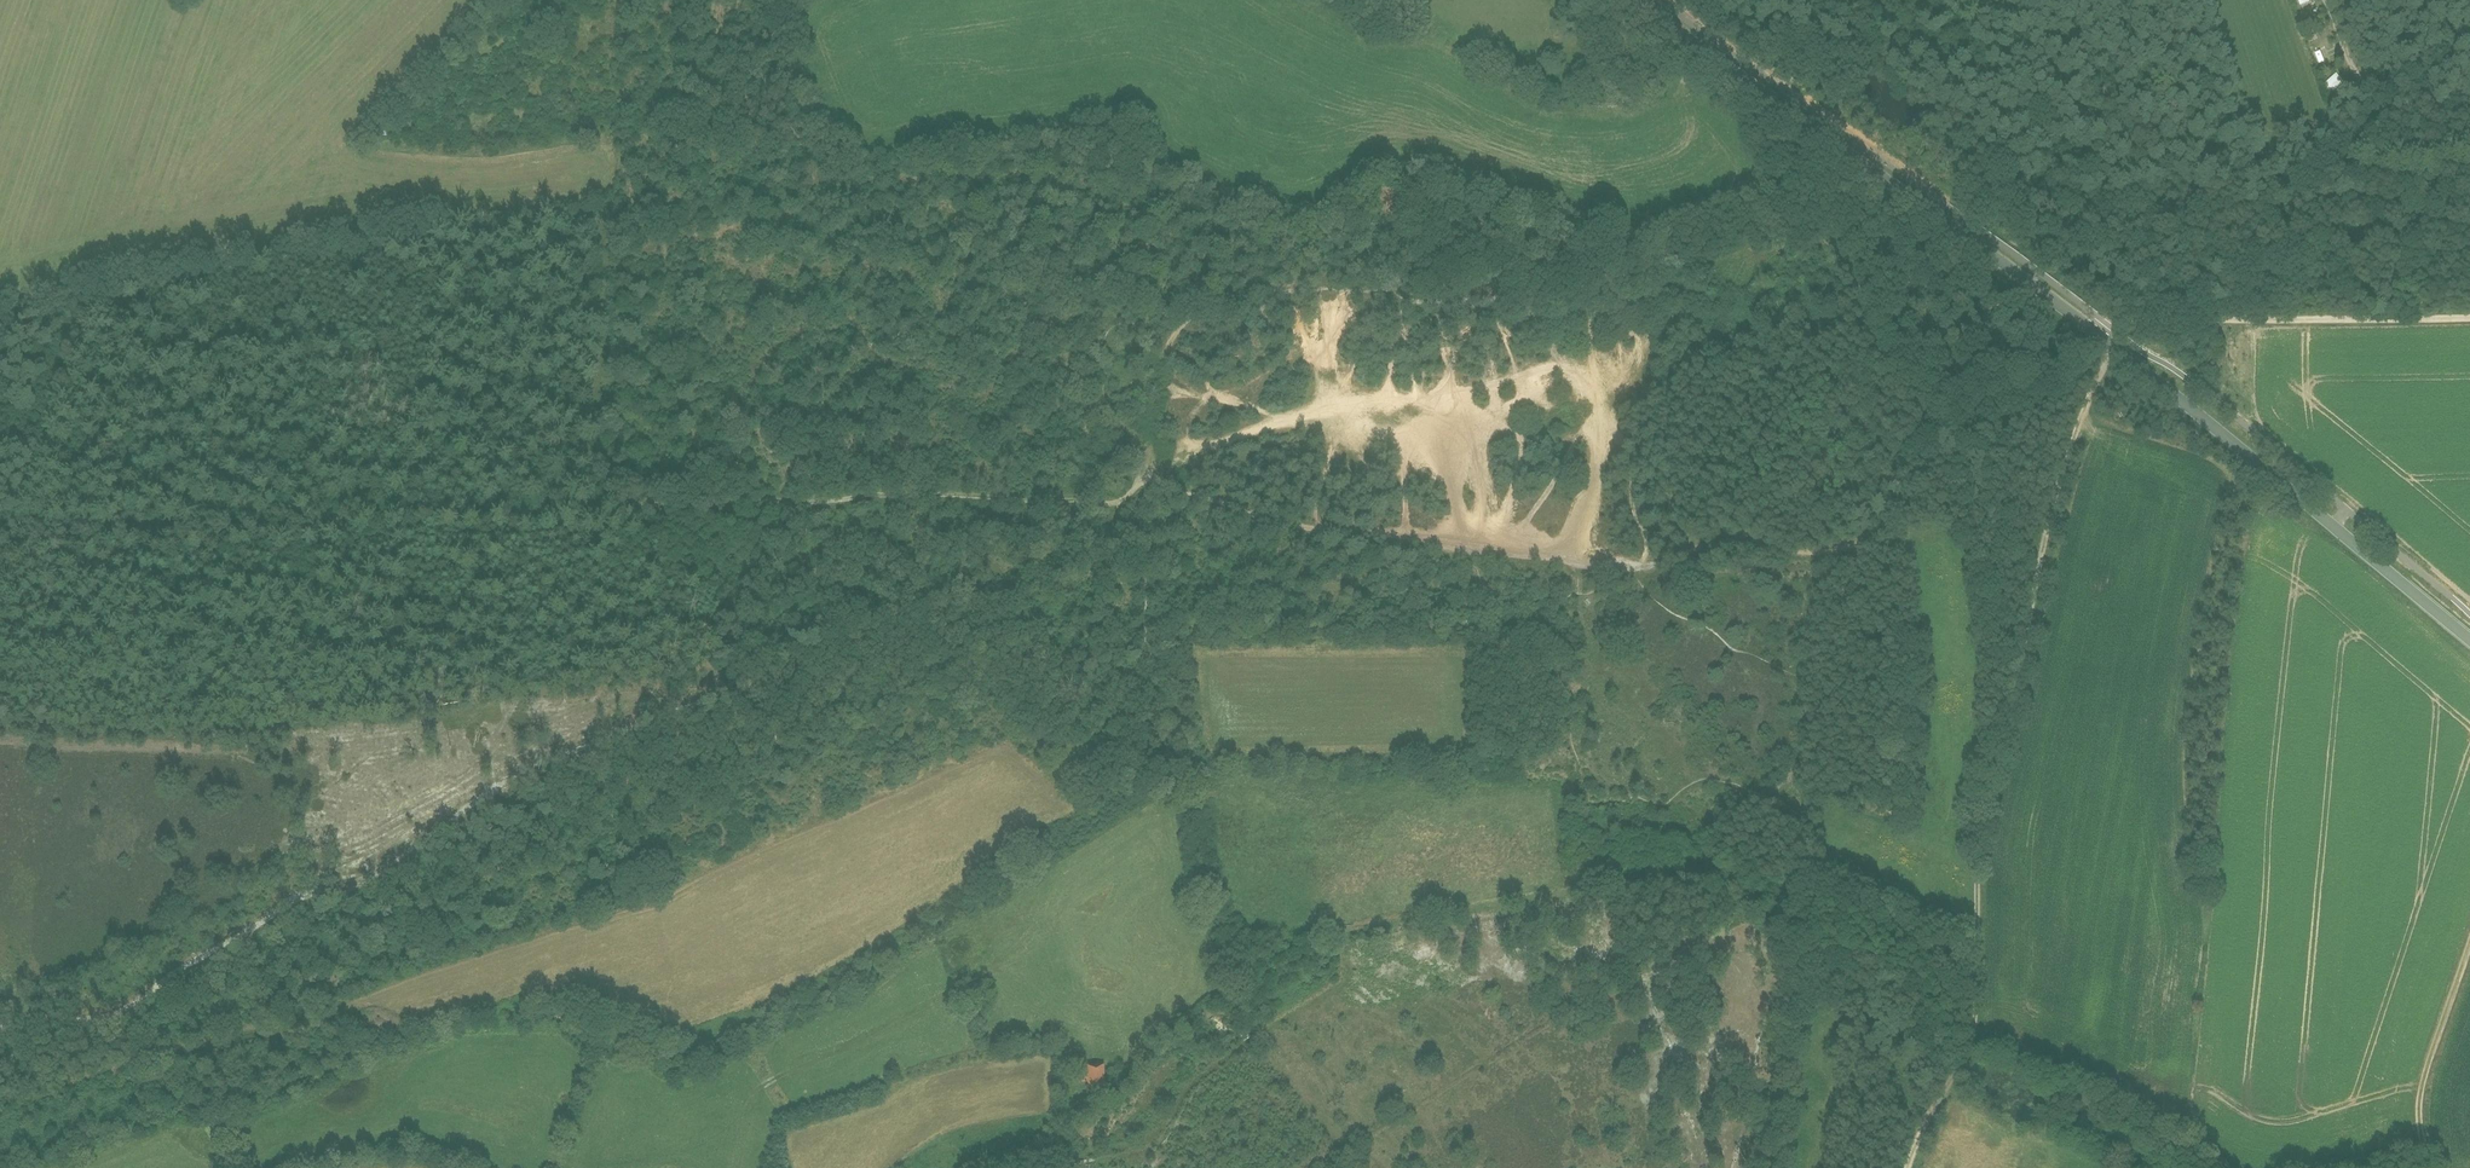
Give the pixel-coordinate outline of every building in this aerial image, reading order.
[(1086,1087),(1104,1087),(1104,1066),(1087,1066),(1087,1071),(1080,1071),(1080,1082),(1086,1082),(1086,1087)]
